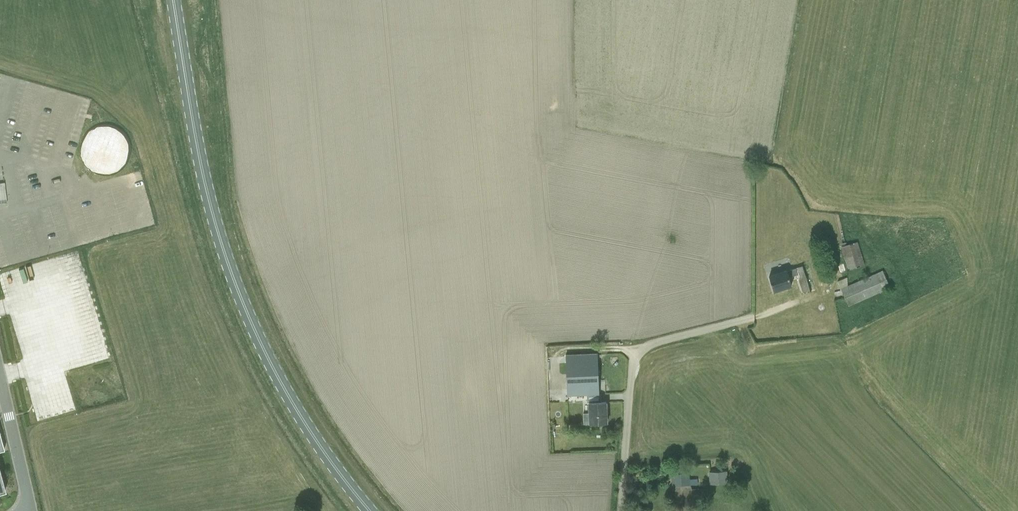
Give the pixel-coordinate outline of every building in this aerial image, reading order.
[(116,178),(134,138),(99,123),(96,131),(92,129),(85,147),(92,150),(89,156),(84,154),(81,162),(116,178)] [(857,241),(841,246),(848,270),(864,265),(857,241)] [(787,270),(768,276),(773,291),(791,285),(789,278),(798,274),(802,293),(809,291),(804,266),(787,271),(787,270)] [(848,306),(857,302),(890,288),(882,271),(841,289),(848,306)] [(597,354),(565,355),(567,396),(599,394),(597,354)] [(573,423),(582,423),(583,402),(574,402),(573,423)] [(606,423),(606,402),(588,403),(589,424),(606,423)] [(727,471),(708,472),(709,484),(727,483),(727,471)] [(670,475),(671,486),(690,485),(696,485),(697,483),(697,479),(696,478),(690,479),(689,473),(670,475)] [(690,485),(671,486),(673,507),(700,505),(699,488),(691,489),(691,487),(690,487),(690,485)]
